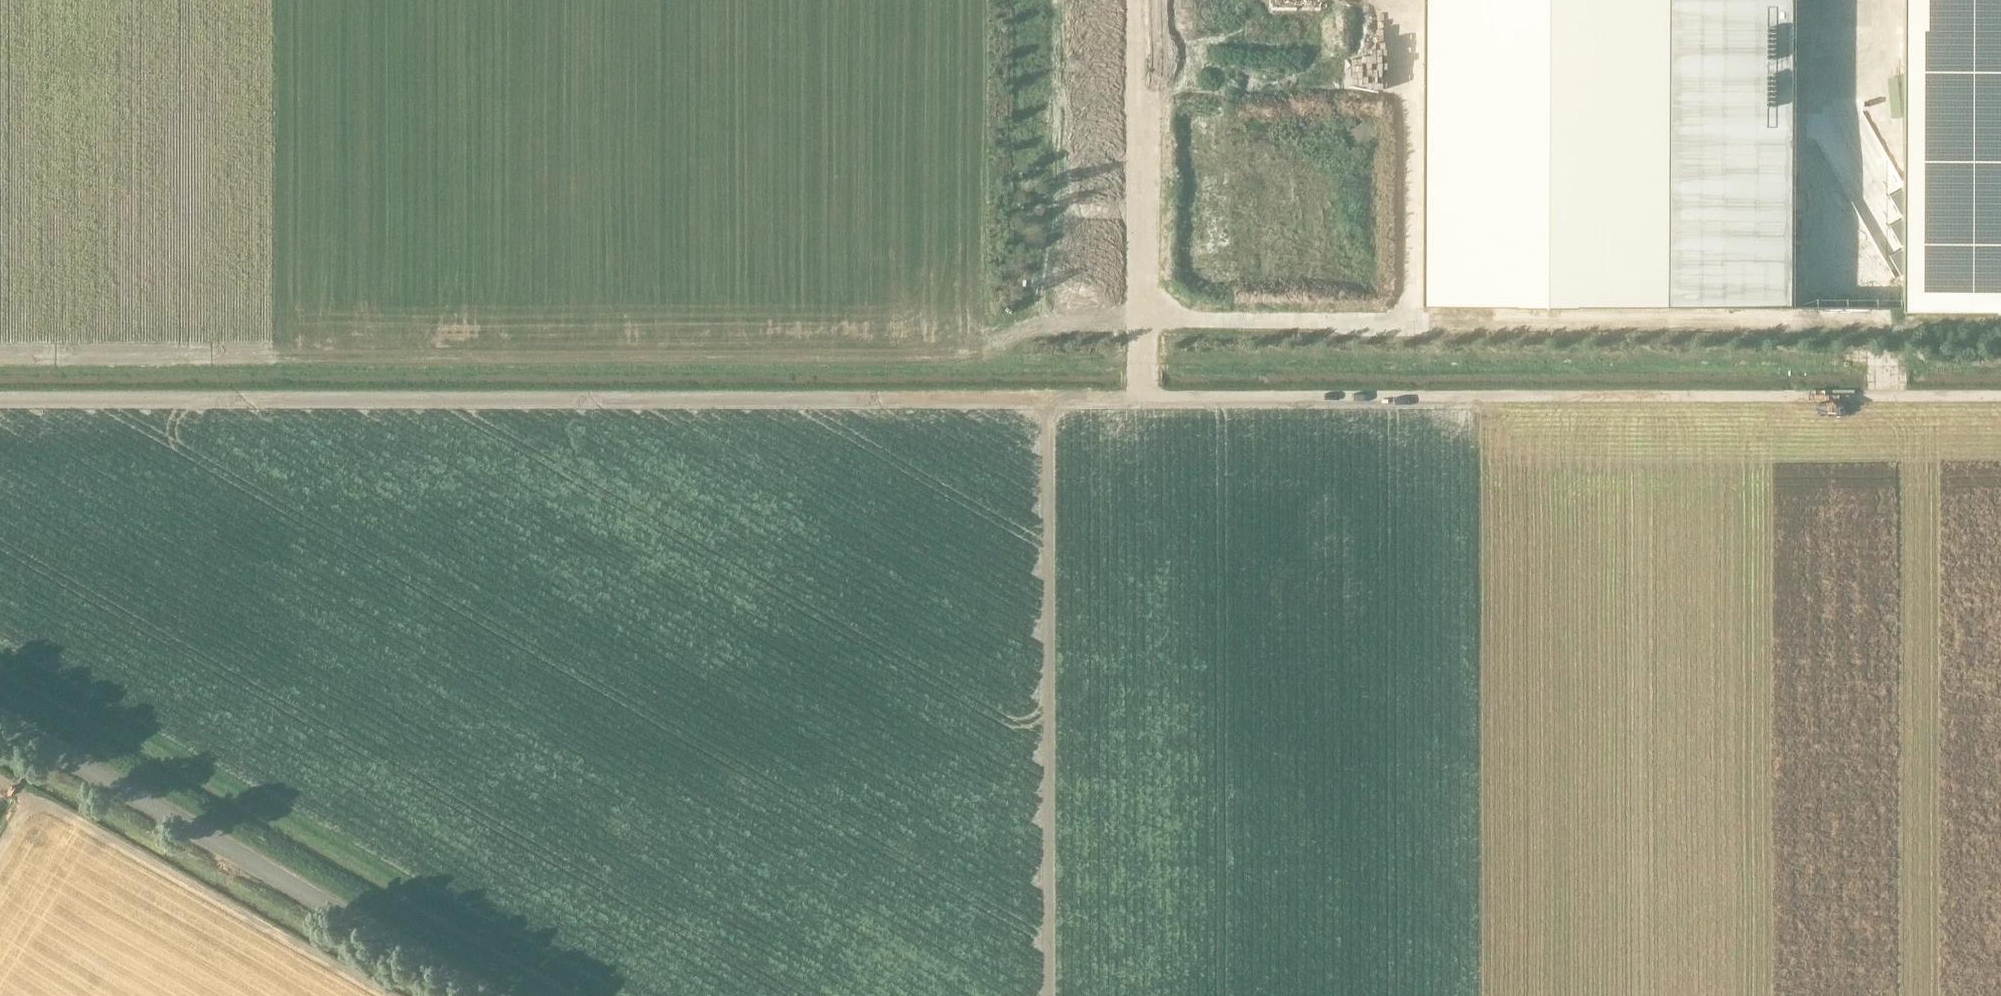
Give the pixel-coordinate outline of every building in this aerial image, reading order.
[(1424,306),(1786,308),(1787,0),(1425,0),(1424,306)] [(1904,309),(2000,308),(2000,0),(1903,0),(1904,309)]
